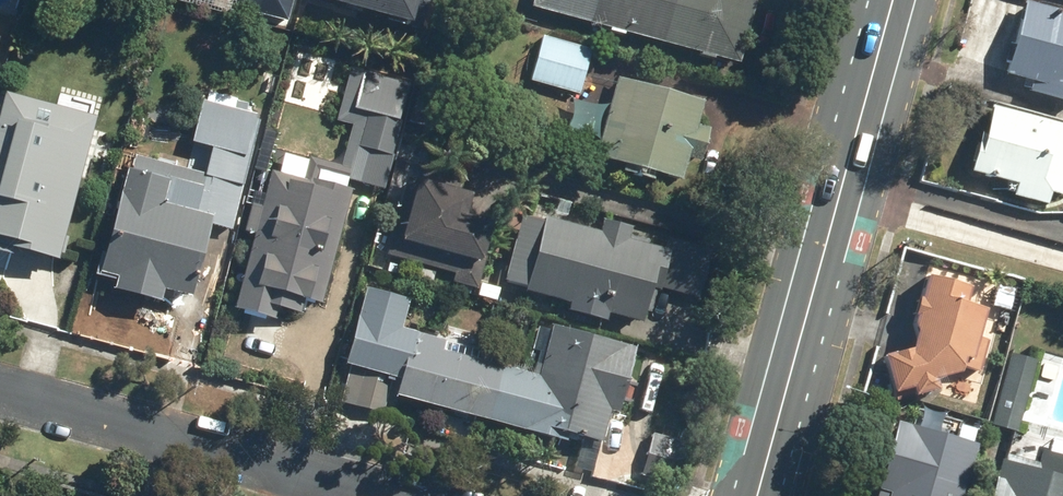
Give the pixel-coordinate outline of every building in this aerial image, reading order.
[(432,0),(324,0),(426,26),(432,0)] [(532,5),(742,62),(759,0),(534,0),(532,5)] [(1062,103),(1062,10),(1025,0),(1022,0),(1002,73),(1027,80),(1023,93),(1062,103)] [(595,47),(545,33),(532,81),(582,95),(595,47)] [(407,78),(349,68),(340,122),(352,124),(343,179),(388,186),(407,78)] [(704,161),(708,146),(713,127),(701,123),(708,99),(619,74),(596,157),(684,181),(690,157),(704,161)] [(60,261),(105,104),(61,91),(57,104),(8,91),(0,119),(0,235),(27,243),(25,251),(60,261)] [(263,113),(202,99),(192,140),(214,145),(208,171),(133,154),(123,198),(105,272),(117,275),(114,290),(164,303),(167,290),(194,297),(212,224),(236,230),(263,113)] [(1042,205),(1045,193),(1062,198),(1062,127),(988,106),(981,134),(976,133),(965,171),(1011,184),(1008,195),(1042,205)] [(446,146),(419,136),(408,167),(434,177),(446,146)] [(256,234),(237,310),(275,319),(279,303),(324,315),(355,189),(272,169),(266,193),(257,191),(246,232),(256,234)] [(477,192),(418,177),(402,238),(480,258),(489,220),(471,216),(477,192)] [(611,312),(648,323),(657,291),(700,303),(716,247),(669,234),(666,247),(631,237),(633,226),(603,218),(599,232),(526,212),(506,283),(569,301),(567,311),(608,322),(611,312)] [(960,370),(973,374),(981,341),(970,339),(984,291),(922,272),(905,325),(911,336),(907,349),(880,356),(891,394),(907,389),(910,397),(934,389),(932,381),(960,370)] [(367,288),(348,364),(402,377),(397,397),(578,443),(580,435),(602,441),(610,411),(620,413),(637,345),(554,325),(546,358),(537,356),(533,374),(445,351),(447,340),(404,329),(412,299),(367,288)] [(984,425),(1011,432),(1031,361),(1004,353),(984,425)] [(385,411),(391,385),(368,381),(367,386),(342,381),(338,401),(385,411)] [(972,445),(967,444),(971,429),(954,425),(954,428),(908,415),(905,425),(891,421),(870,495),(958,495),(972,445)] [(1035,450),(1032,462),(1001,454),(999,461),(996,460),(986,495),(1062,495),(1062,457),(1035,450)]
